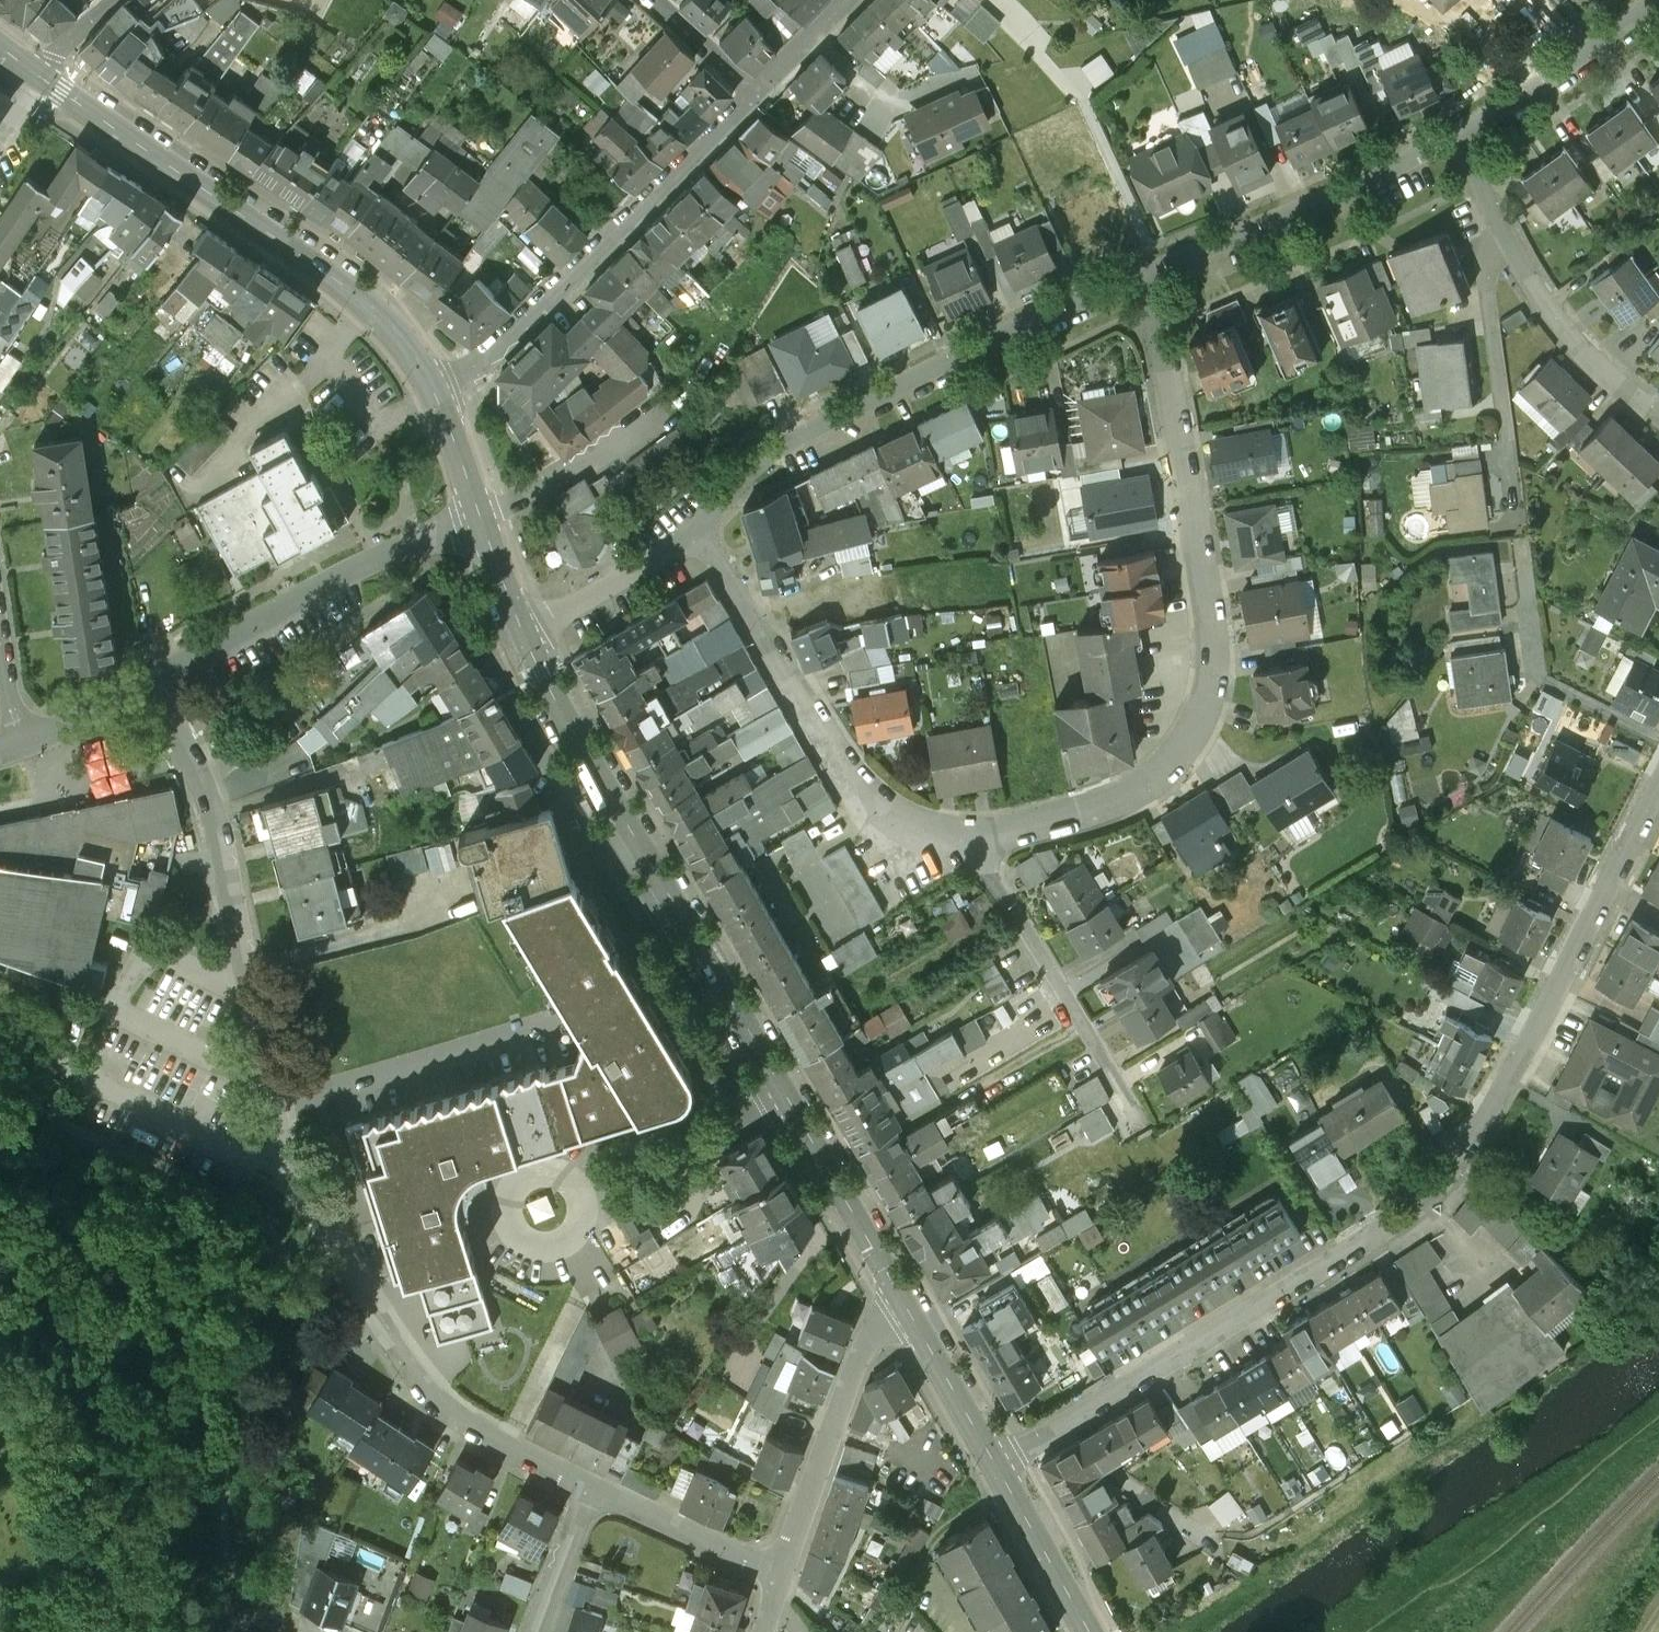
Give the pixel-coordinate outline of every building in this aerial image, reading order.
[(26,28),(29,23),(47,0),(0,0),(0,6),(26,28)] [(29,23),(45,35),(52,34),(91,5),(86,0),(47,0),(29,23)] [(99,65),(117,79),(156,31),(201,13),(206,9),(197,0),(173,0),(152,18),(146,12),(139,19),(99,65)] [(206,8),(222,23),(234,9),(239,5),(238,2),(238,0),(217,0),(206,8)] [(547,1),(585,35),(616,0),(548,0),(547,1)] [(711,33),(738,3),(735,0),(673,0),(711,33)] [(760,7),(768,16),(780,4),(776,0),(767,0),(761,6),(760,7)] [(788,5),(778,15),(796,33),(829,0),(784,0),(788,5)] [(893,0),(875,0),(871,4),(895,29),(909,16),(893,0)] [(909,16),(911,14),(912,14),(899,0),(893,0),(909,16)] [(936,0),(899,0),(912,14),(911,14),(917,19),(915,21),(920,25),(925,18),(916,8),(919,5),(926,13),(938,1),(936,0)] [(946,8),(966,24),(971,20),(963,13),(974,0),(953,0),(946,8)] [(1444,10),(1436,0),(1415,0),(1409,5),(1434,19),(1444,10)] [(1444,10),(1457,0),(1436,0),(1444,10)] [(125,4),(81,50),(99,65),(139,19),(125,4)] [(871,4),(840,35),(862,55),(872,45),(875,48),(879,46),(883,50),(890,42),(894,45),(904,38),(895,29),(871,4)] [(983,5),(971,20),(966,24),(986,40),(1000,23),(983,5)] [(240,10),(195,65),(203,71),(200,75),(214,84),(259,25),(240,10)] [(1090,13),(1081,23),(1092,32),(1100,23),(1090,13)] [(920,25),(915,21),(908,28),(931,53),(939,45),(920,25)] [(758,38),(741,22),(722,43),(755,74),(777,52),(762,34),(758,38)] [(1274,22),(1265,26),(1270,39),(1279,35),(1274,22)] [(1214,23),(1180,38),(1190,61),(1225,46),(1214,23)] [(1313,23),(1297,30),(1305,48),(1319,41),(1320,42),(1322,41),(1313,23)] [(431,27),(420,41),(439,55),(449,40),(431,27)] [(156,31),(117,79),(133,91),(152,65),(157,59),(166,51),(156,31)] [(668,32),(618,86),(630,98),(633,100),(648,84),(660,96),(696,58),(668,32)] [(1350,35),(1336,42),(1333,35),(1322,41),(1320,42),(1333,69),(1346,63),(1349,70),(1362,64),(1363,64),(1355,46),(1350,35)] [(1385,72),(1370,39),(1355,46),(1363,64),(1362,64),(1375,93),(1388,87),(1382,73),(1385,72)] [(1227,48),(1191,64),(1202,88),(1238,73),(1227,48)] [(893,59),(883,50),(871,61),(882,70),(893,59)] [(849,80),(823,53),(794,83),(818,109),(819,110),(824,106),(825,106),(831,111),(848,93),(842,87),(849,80)] [(1102,55),(1082,68),(1096,88),(1114,75),(1102,55)] [(1385,72),(1382,73),(1388,87),(1400,113),(1439,94),(1420,56),(1385,72)] [(871,61),(868,59),(862,71),(879,85),(886,73),(882,70),(871,61)] [(1455,59),(1442,67),(1448,77),(1461,69),(1455,59)] [(177,82),(161,72),(141,98),(185,126),(214,84),(200,75),(203,71),(195,65),(194,64),(191,68),(188,67),(177,82)] [(141,98),(161,72),(152,65),(133,91),(141,98)] [(923,79),(912,65),(904,69),(914,83),(923,79)] [(1255,67),(1241,74),(1247,89),(1262,82),(1255,67)] [(904,69),(887,77),(902,89),(914,83),(904,69)] [(733,94),(711,73),(696,88),(704,98),(697,106),(711,118),(733,94)] [(243,92),(259,105),(274,87),(259,74),(243,92)] [(1652,85),(1651,83),(1649,84),(1658,98),(1658,80),(1652,85)] [(1351,84),(1311,102),(1314,107),(1332,146),(1371,128),(1351,84)] [(1001,113),(988,85),(974,92),(987,119),(1001,113)] [(1259,86),(1247,91),(1256,113),(1268,108),(1259,86)] [(11,100),(0,92),(0,116),(11,100)] [(957,95),(927,109),(930,115),(911,124),(928,160),(960,145),(958,139),(989,125),(987,119),(974,92),(959,99),(957,95)] [(222,98),(196,133),(228,154),(243,128),(236,124),(244,111),(250,115),(255,106),(232,93),(227,101),(222,98)] [(1644,123),(1628,100),(1626,101),(1627,103),(1608,116),(1636,156),(1655,141),(1657,144),(1658,143),(1644,123)] [(678,118),(668,127),(686,141),(711,118),(697,106),(694,104),(678,118)] [(831,111),(825,106),(824,106),(819,110),(818,109),(793,133),(833,163),(854,130),(831,111)] [(1314,107),(1278,124),(1284,138),(1295,162),(1332,146),(1314,107)] [(1278,124),(1271,108),(1257,115),(1270,144),(1284,138),(1278,124)] [(631,135),(622,126),(621,127),(612,138),(605,146),(618,158),(636,141),(662,163),(686,141),(668,127),(678,118),(666,109),(658,120),(650,114),(631,135)] [(1206,110),(1192,116),(1207,148),(1220,143),(1214,130),(1206,110)] [(479,179),(459,204),(486,227),(496,215),(499,211),(498,210),(526,175),(559,134),(531,113),(479,179)] [(599,114),(586,129),(605,146),(612,138),(606,132),(601,129),(608,122),(599,114)] [(1655,115),(1644,123),(1658,143),(1658,142),(1658,121),(1655,115)] [(1192,116),(1178,121),(1189,147),(1193,145),(1196,153),(1207,148),(1192,116)] [(1636,156),(1608,116),(1588,131),(1587,130),(1585,131),(1602,155),(1615,174),(1618,172),(1616,170),(1636,156)] [(1220,143),(1240,189),(1271,175),(1245,117),(1214,130),(1220,143)] [(621,127),(611,118),(608,122),(601,129),(606,132),(612,138),(621,127)] [(418,136),(396,120),(374,147),(354,174),(363,181),(368,179),(374,171),(381,175),(397,151),(417,164),(432,145),(418,136)] [(479,179),(448,157),(458,144),(428,121),(418,136),(432,145),(417,164),(403,183),(434,206),(444,195),(458,205),(459,204),(479,179)] [(768,160),(776,167),(794,144),(764,121),(748,143),(768,160)] [(274,141),(245,124),(243,128),(228,154),(250,168),(268,147),(274,141)] [(334,154),(301,202),(323,217),(351,179),(343,173),(369,137),(355,127),(341,145),(334,154)] [(880,149),(854,130),(833,163),(856,181),(880,149)] [(295,164),(268,147),(250,168),(296,198),(334,154),(341,145),(322,132),(295,164)] [(748,143),(744,139),(727,160),(752,180),(768,160),(748,143)] [(662,163),(636,141),(618,158),(644,181),(662,163)] [(794,144),(776,167),(790,179),(808,155),(794,144)] [(1581,170),(1563,144),(1561,145),(1563,147),(1544,162),(1572,202),(1591,188),(1593,190),(1594,189),(1581,170)] [(1135,163),(1136,167),(1154,208),(1171,200),(1172,201),(1174,201),(1176,205),(1178,209),(1181,211),(1185,213),(1189,212),(1192,211),(1195,207),(1196,204),(1195,200),(1193,195),(1211,187),(1196,153),(1193,145),(1189,147),(1156,162),(1154,158),(1151,155),(1147,154),(1143,154),(1139,156),(1136,159),(1135,163)] [(49,190),(67,203),(79,185),(92,195),(111,169),(79,146),(48,189),(49,190)] [(1615,174),(1602,155),(1592,162),(1606,181),(1615,174)] [(752,180),(727,160),(718,171),(743,193),(748,186),(760,196),(765,190),(752,180)] [(1572,202),(1544,162),(1523,178),(1522,176),(1521,177),(1538,201),(1551,220),(1553,219),(1551,217),(1572,202)] [(1606,181),(1592,162),(1581,170),(1594,189),(1606,181)] [(145,190),(123,176),(111,169),(92,195),(107,202),(99,214),(118,224),(145,190)] [(737,203),(706,171),(691,186),(722,218),(729,211),(737,203)] [(351,179),(323,217),(348,234),(379,192),(363,181),(354,174),(351,179)] [(0,221),(0,275),(23,292),(53,253),(48,249),(46,252),(40,248),(34,255),(18,244),(23,237),(20,235),(49,190),(48,189),(30,175),(0,221)] [(526,175),(498,210),(499,211),(496,215),(509,228),(518,218),(527,225),(551,200),(526,175)] [(722,218),(691,186),(669,208),(700,241),(722,218)] [(145,190),(118,224),(111,231),(123,242),(160,199),(145,190)] [(421,224),(379,192),(348,234),(388,267),(421,224)] [(160,199),(123,242),(136,252),(172,207),(160,199)] [(527,225),(563,259),(588,235),(551,200),(527,225)] [(960,201),(946,208),(961,241),(976,234),(973,229),(960,201)] [(1551,220),(1538,201),(1527,208),(1541,227),(1551,220)] [(172,207),(136,252),(150,262),(185,214),(172,207)] [(700,241),(669,208),(647,230),(678,262),(700,241)] [(741,223),(729,211),(722,218),(735,232),(741,223)] [(486,227),(476,239),(489,249),(509,228),(496,215),(486,227)] [(1063,248),(1050,221),(1038,227),(1051,253),(1063,248)] [(434,235),(401,277),(415,288),(451,247),(446,243),(455,231),(444,222),(434,235)] [(987,223),(973,229),(976,234),(987,259),(1000,253),(997,246),(998,245),(987,223)] [(421,224),(388,267),(401,277),(434,235),(421,224)] [(1000,253),(1016,287),(1058,268),(1051,253),(1038,227),(998,245),(997,246),(1000,253)] [(237,249),(207,229),(206,230),(195,245),(205,252),(200,259),(195,264),(191,270),(164,302),(172,308),(172,309),(176,313),(191,296),(199,302),(221,276),(219,274),(237,249)] [(678,262),(647,230),(630,247),(661,278),(678,262)] [(1394,253),(1418,311),(1472,289),(1459,258),(1457,259),(1454,251),(1456,250),(1448,231),(1394,253)] [(113,250),(99,237),(86,249),(100,263),(113,250)] [(864,237),(833,245),(843,283),(874,275),(864,237)] [(1624,240),(1604,254),(1612,267),(1633,253),(1624,240)] [(463,256),(451,247),(415,288),(429,299),(444,281),(463,256)] [(614,264),(644,295),(661,278),(630,247),(614,264)] [(970,249),(951,258),(954,264),(932,273),(929,267),(927,268),(949,318),(965,311),(964,309),(990,298),(991,300),(992,299),(970,249)] [(1612,267),(1589,282),(1590,284),(1592,283),(1606,302),(1645,275),(1633,256),(1634,255),(1633,253),(1612,267)] [(226,278),(216,291),(229,301),(259,265),(248,257),(231,281),(226,278)] [(1382,261),(1364,269),(1373,291),(1379,289),(1380,290),(1392,285),(1382,261)] [(85,279),(66,263),(55,275),(76,290),(83,280),(85,279)] [(461,295),(444,281),(429,299),(445,309),(436,316),(473,344),(533,289),(507,264),(494,275),(487,270),(461,295)] [(617,322),(644,295),(614,264),(586,291),(597,301),(582,316),(605,339),(621,325),(617,322)] [(85,279),(83,280),(76,290),(87,298),(104,276),(94,269),(85,279)] [(1364,269),(1322,286),(1345,343),(1394,323),(1380,290),(1379,289),(1373,291),(1364,269)] [(266,270),(247,296),(258,304),(277,278),(266,270)] [(718,287),(706,272),(696,281),(709,294),(718,287)] [(23,292),(0,275),(0,325),(23,292)] [(1606,302),(1620,323),(1619,324),(1620,326),(1643,309),(1650,319),(1654,317),(1658,313),(1658,295),(1645,275),(1606,302)] [(246,323),(228,348),(242,358),(267,324),(286,338),(313,301),(280,279),(246,323)] [(709,294),(696,281),(687,290),(698,303),(709,294)] [(905,295),(882,306),(880,301),(860,311),(881,354),(926,332),(905,289),(902,290),(905,295)] [(121,298),(112,290),(97,309),(106,316),(121,298)] [(675,309),(661,294),(651,303),(664,317),(666,315),(672,309),(673,310),(675,309)] [(1260,315),(1284,370),(1323,354),(1299,298),(1260,315)] [(232,322),(205,303),(190,323),(228,348),(246,323),(237,315),(232,322)] [(1527,306),(1507,319),(1514,330),(1534,317),(1528,307),(1527,306)] [(596,348),(605,339),(582,316),(562,336),(586,358),(596,348)] [(1254,370),(1234,324),(1216,332),(1216,330),(1204,335),(1205,337),(1195,341),(1202,356),(1198,358),(1203,369),(1201,370),(1210,390),(1254,370)] [(545,399),(586,358),(562,336),(551,325),(502,375),(515,389),(532,412),(545,399)] [(648,355),(621,325),(605,339),(596,348),(621,381),(622,383),(648,363),(648,355)] [(783,340),(808,390),(858,365),(845,340),(825,350),(813,326),(783,340)] [(1430,327),(1403,330),(1405,346),(1421,344),(1432,342),(1430,327)] [(853,330),(843,335),(845,340),(858,365),(868,360),(853,330)] [(1647,351),(1649,353),(1651,350),(1658,357),(1658,337),(1647,351)] [(1432,342),(1421,344),(1423,359),(1421,359),(1423,376),(1474,369),(1470,338),(1432,342)] [(0,363),(0,388),(3,390),(24,362),(8,351),(0,363)] [(771,355),(732,375),(749,409),(788,389),(771,355)] [(1562,428),(1580,409),(1590,399),(1548,358),(1521,387),(1561,427),(1562,428)] [(648,363),(622,383),(621,381),(608,390),(624,412),(647,394),(648,381),(659,377),(650,361),(648,363)] [(1474,369),(1423,376),(1426,397),(1428,396),(1429,407),(1440,406),(1478,401),(1474,369)] [(532,412),(515,389),(501,406),(522,441),(538,429),(531,420),(536,416),(532,412)] [(595,397),(591,391),(586,394),(581,390),(569,398),(574,415),(579,422),(590,438),(591,438),(611,422),(595,397)] [(611,422),(624,412),(608,390),(595,397),(611,422)] [(1133,392),(1082,401),(1087,429),(1093,428),(1097,453),(1098,456),(1119,453),(1143,448),(1133,392)] [(579,447),(580,447),(591,438),(590,438),(579,422),(574,415),(573,414),(569,398),(553,410),(568,432),(579,447)] [(579,447),(568,432),(553,410),(545,399),(532,412),(536,416),(567,456),(579,447)] [(967,402),(920,424),(935,458),(983,436),(967,402)] [(1429,407),(1413,409),(1415,424),(1442,421),(1440,406),(1429,407)] [(1009,417),(1019,470),(1060,463),(1062,462),(1058,444),(1052,409),(1009,417)] [(1561,427),(1546,443),(1556,453),(1568,441),(1586,422),(1590,419),(1580,409),(1562,428),(1561,427)] [(217,414),(176,459),(193,476),(235,431),(217,414)] [(1636,441),(1610,416),(1595,431),(1580,447),(1581,448),(1606,473),(1636,441)] [(1273,417),(1234,424),(1236,437),(1269,431),(1269,433),(1276,432),(1273,417)] [(1586,422),(1568,441),(1578,451),(1581,448),(1580,447),(1595,431),(1586,422)] [(920,424),(875,446),(884,468),(894,495),(912,486),(942,473),(935,458),(920,424)] [(1347,448),(1371,447),(1370,424),(1347,424),(1347,448)] [(223,555),(233,574),(320,527),(323,533),(348,519),(330,484),(323,488),(314,470),(309,472),(286,429),(252,448),(263,468),(197,505),(215,539),(207,544),(215,559),(223,555)] [(692,448),(678,429),(666,437),(681,456),(692,448)] [(1236,437),(1213,441),(1219,476),(1239,472),(1240,477),(1256,474),(1255,469),(1275,466),(1269,433),(1269,431),(1236,437)] [(80,435),(35,442),(42,480),(35,481),(37,493),(44,492),(48,519),(93,512),(80,435)] [(681,456),(666,437),(628,465),(640,484),(681,456)] [(1072,441),(1058,444),(1062,462),(1060,463),(1063,476),(1078,473),(1075,457),(1072,441)] [(1636,441),(1606,473),(1630,497),(1632,498),(1648,481),(1658,470),(1658,462),(1636,441)] [(811,477),(820,497),(884,468),(875,446),(811,477)] [(1097,453),(1075,457),(1078,473),(1121,466),(1119,453),(1098,456),(1097,453)] [(1455,463),(1457,475),(1481,472),(1480,460),(1455,463)] [(1481,472),(1457,475),(1461,507),(1448,509),(1450,529),(1488,523),(1481,472)] [(1097,532),(1097,534),(1119,530),(1149,524),(1140,476),(1088,485),(1097,532)] [(1658,490),(1648,481),(1632,498),(1630,497),(1628,500),(1639,510),(1658,490)] [(553,501),(563,517),(593,498),(582,482),(553,501)] [(794,484),(744,508),(757,553),(802,538),(801,534),(797,521),(806,517),(794,484)] [(926,516),(912,486),(894,495),(904,520),(926,516)] [(1277,560),(1283,558),(1274,506),(1229,514),(1239,567),(1277,560)] [(93,512),(48,519),(52,548),(46,549),(48,561),(54,560),(63,616),(56,617),(58,629),(65,628),(71,666),(116,659),(93,512)] [(869,513),(801,534),(802,538),(804,554),(821,550),(844,544),(871,536),(870,524),(869,513)] [(593,556),(592,553),(589,547),(585,548),(581,548),(577,546),(575,543),(573,540),(573,536),(575,532),(578,529),(575,524),(574,522),(571,524),(568,527),(566,532),(565,537),(565,544),(567,548),(570,552),(576,556),(581,558),(586,558),(593,556)] [(581,522),(575,524),(578,529),(575,532),(573,536),(573,540),(575,543),(577,546),(581,548),(585,548),(589,547),(592,553),(597,549),(600,543),(600,536),(598,530),(594,525),(588,522),(581,522)] [(1097,532),(1081,535),(1084,550),(1122,543),(1119,530),(1097,534),(1097,532)] [(802,538),(757,553),(759,566),(782,561),(804,554),(802,538)] [(1630,541),(1620,561),(1622,562),(1600,605),(1640,625),(1653,600),(1654,601),(1658,591),(1658,556),(1630,541)] [(844,544),(821,550),(823,563),(846,558),(844,544)] [(1155,550),(1099,561),(1102,580),(1100,581),(1104,606),(1107,606),(1110,624),(1134,620),(1167,614),(1155,550)] [(1492,553),(1449,559),(1452,581),(1468,579),(1472,609),(1450,612),(1452,629),(1474,626),(1472,612),(1499,608),(1492,553)] [(1283,558),(1277,560),(1279,571),(1283,571),(1304,567),(1302,555),(1283,558)] [(856,559),(823,565),(827,582),(859,576),(856,559)] [(782,561),(759,566),(764,591),(795,581),(792,564),(784,566),(782,561)] [(1279,571),(1253,576),(1255,589),(1286,583),(1283,571),(1279,571)] [(707,581),(694,588),(705,607),(710,615),(723,608),(707,581)] [(1255,589),(1244,591),(1249,617),(1304,607),(1299,581),(1286,583),(1255,589)] [(428,588),(364,636),(382,661),(383,662),(413,637),(426,655),(427,655),(454,632),(428,588)] [(694,588),(676,599),(686,618),(705,607),(694,588)] [(676,599),(574,658),(596,696),(634,674),(651,664),(640,645),(654,636),(670,627),(686,618),(676,599)] [(1304,607),(1249,617),(1254,645),(1265,642),(1296,637),(1310,634),(1304,607)] [(729,618),(723,608),(710,615),(716,626),(729,618)] [(1499,608),(1472,612),(1474,626),(1501,622),(1499,608)] [(905,617),(861,624),(858,625),(859,629),(864,628),(868,646),(909,640),(905,617)] [(651,664),(634,674),(640,685),(654,678),(661,691),(715,660),(743,644),(729,618),(716,626),(681,646),(665,655),(651,664)] [(1139,647),(1134,620),(1110,624),(1083,629),(1087,654),(1082,655),(1090,698),(1091,698),(1120,693),(1139,689),(1132,648),(1139,647)] [(828,621),(793,636),(799,652),(834,638),(831,632),(828,621)] [(1595,655),(1605,631),(1588,624),(1579,648),(1595,655)] [(681,646),(670,627),(654,636),(655,637),(665,655),(681,646)] [(475,664),(454,632),(427,655),(397,685),(403,696),(436,674),(443,685),(475,664)] [(860,636),(840,643),(844,653),(863,645),(860,636)] [(1451,639),(1451,650),(1499,647),(1498,636),(1451,639)] [(382,661),(314,723),(335,745),(373,710),(397,685),(426,655),(413,637),(383,662),(382,661)] [(1296,637),(1265,642),(1267,654),(1298,648),(1296,637)] [(834,638),(799,652),(805,666),(806,665),(808,668),(838,656),(841,655),(834,638)] [(1656,656),(1631,643),(1624,656),(1633,661),(1634,660),(1650,668),(1656,656)] [(743,644),(715,660),(728,684),(757,668),(743,644)] [(841,655),(838,656),(845,672),(849,671),(872,667),(863,645),(844,653),(841,655)] [(1452,657),(1458,705),(1510,697),(1503,649),(1452,657)] [(661,691),(647,699),(660,723),(680,711),(681,711),(692,705),(728,684),(715,660),(661,691)] [(1616,695),(1657,716),(1658,713),(1658,672),(1650,668),(1634,660),(1633,661),(1616,695)] [(493,695),(475,664),(443,685),(442,686),(461,714),(493,695)] [(1285,667),(1270,670),(1270,671),(1253,674),(1262,715),(1279,712),(1279,714),(1314,708),(1311,696),(1312,696),(1317,689),(1315,682),(1309,677),(1308,677),(1305,665),(1285,669),(1285,667)] [(872,667),(849,671),(852,688),(880,683),(877,666),(872,667)] [(634,674),(596,696),(594,698),(608,722),(611,721),(647,699),(640,685),(634,674)] [(854,699),(861,740),(913,730),(905,690),(854,699)] [(1090,698),(1076,701),(1071,708),(1058,711),(1057,704),(1055,705),(1067,769),(1078,767),(1077,763),(1107,758),(1108,762),(1129,758),(1126,744),(1129,742),(1120,693),(1091,698),(1090,698)] [(522,741),(493,695),(461,714),(489,760),(522,741)] [(647,699),(611,721),(623,743),(660,723),(647,699)] [(692,705),(681,711),(687,723),(703,714),(700,710),(696,712),(692,705)] [(779,706),(731,734),(739,747),(745,758),(771,743),(793,730),(779,706)] [(660,723),(623,743),(634,762),(672,741),(668,733),(687,723),(680,711),(660,723)] [(992,726),(963,732),(965,745),(945,748),(953,791),(1002,782),(992,726)] [(715,728),(701,736),(707,747),(717,742),(713,735),(718,733),(715,728)] [(793,730),(771,743),(785,767),(807,754),(793,730)] [(422,732),(407,737),(406,736),(397,737),(385,746),(392,760),(404,794),(443,779),(422,732)] [(707,747),(646,782),(660,807),(695,787),(687,772),(689,770),(696,771),(739,747),(731,734),(717,742),(707,747)] [(672,741),(634,762),(646,782),(707,747),(701,736),(683,746),(683,747),(678,750),(672,741)] [(1557,739),(1535,781),(1578,803),(1595,770),(1575,760),(1580,751),(1557,739)] [(1640,750),(1616,739),(1610,750),(1634,762),(1640,750)] [(539,767),(522,741),(489,760),(480,764),(488,785),(539,767)] [(385,746),(376,748),(360,755),(366,772),(392,760),(385,746)] [(945,748),(930,751),(938,794),(953,791),(945,748)] [(1308,748),(1256,780),(1283,825),(1315,805),(1314,803),(1334,791),(1308,748)] [(752,786),(709,811),(723,836),(795,795),(822,780),(807,754),(785,767),(752,786)] [(1257,795),(1242,770),(1219,784),(1235,809),(1257,795)] [(695,787),(660,807),(675,830),(709,811),(752,786),(744,771),(701,796),(695,787)] [(822,780),(795,795),(803,810),(829,795),(822,780)] [(498,793),(507,819),(540,811),(530,784),(498,793)] [(1235,809),(1219,784),(1209,790),(1224,815),(1235,809)] [(330,787),(265,806),(277,852),(329,838),(343,835),(334,801),(330,787)] [(85,985),(85,982),(83,981),(85,976),(105,981),(108,964),(89,960),(101,914),(156,927),(179,830),(183,829),(175,788),(0,825),(0,955),(85,985)] [(496,788),(457,802),(464,823),(486,815),(489,825),(507,819),(496,788)] [(1209,790),(1163,818),(1175,837),(1195,870),(1229,849),(1228,847),(1224,850),(1219,842),(1224,840),(1221,835),(1216,837),(1213,831),(1228,822),(1224,815),(1209,790)] [(723,836),(689,855),(705,882),(741,861),(753,854),(747,844),(804,812),(803,810),(795,795),(723,836)] [(365,805),(345,798),(334,801),(343,835),(371,827),(365,805)] [(504,904),(572,879),(552,807),(540,811),(507,819),(489,825),(464,832),(461,835),(460,838),(460,841),(460,844),(461,847),(464,849),(468,851),(473,851),(490,910),(504,904)] [(709,811),(675,830),(689,855),(723,836),(709,811)] [(1175,837),(1163,818),(1152,824),(1164,843),(1175,837)] [(1590,839),(1551,820),(1534,853),(1572,872),(1575,864),(1577,865),(1590,839)] [(816,848),(804,827),(782,840),(794,861),(816,848)] [(333,852),(329,838),(277,852),(287,885),(350,867),(345,849),(333,852)] [(884,912),(845,846),(823,859),(861,925),(884,912)] [(1012,859),(1020,881),(1058,868),(1050,846),(1012,859)] [(815,990),(741,861),(705,882),(780,1011),(815,990)] [(1082,863),(1044,886),(1069,926),(1105,904),(1103,902),(1105,900),(1095,885),(1082,863)] [(1569,877),(1544,866),(1538,881),(1561,892),(1569,877)] [(350,867),(287,885),(302,935),(350,921),(350,922),(365,918),(350,867)] [(1649,892),(1655,895),(1653,900),(1658,904),(1658,873),(1649,892)] [(572,879),(504,904),(578,1027),(585,1037),(576,1060),(559,1066),(556,1063),(549,1070),(547,1070),(546,1068),(542,1069),(538,1066),(532,1072),(525,1075),(521,1071),(516,1078),(509,1080),(505,1076),(498,1083),(493,1084),(489,1081),(483,1088),(477,1090),(473,1086),(468,1093),(460,1095),(457,1091),(452,1097),(444,1100),(440,1096),(435,1103),(428,1105),(424,1101),(419,1108),(412,1110),(407,1106),(403,1113),(395,1115),(392,1111),(386,1118),(380,1120),(376,1116),(370,1123),(346,1131),(395,1286),(475,1261),(460,1212),(459,1194),(463,1183),(470,1173),(485,1164),(568,1139),(568,1136),(638,1114),(640,1116),(679,1104),(688,1099),(692,1092),(693,1084),(691,1075),(648,1003),(618,953),(614,955),(608,944),(611,942),(572,879)] [(1459,897),(1444,889),(1434,906),(1450,914),(1459,897)] [(1550,916),(1516,899),(1511,907),(1502,902),(1489,928),(1508,939),(1531,951),(1533,951),(1550,916)] [(1105,904),(1069,926),(1086,955),(1124,931),(1107,903),(1105,904)] [(1201,905),(1179,919),(1199,953),(1222,939),(1219,933),(1201,905)] [(961,908),(940,920),(953,941),(973,929),(961,908)] [(1159,917),(1137,930),(1143,941),(1165,927),(1159,917)] [(1445,922),(1434,917),(1421,938),(1432,944),(1445,922)] [(1635,917),(1617,947),(1658,971),(1658,931),(1635,917)] [(878,954),(865,932),(832,952),(845,974),(878,954)] [(1531,951),(1508,939),(1502,951),(1525,963),(1531,951)] [(1617,947),(1601,974),(1637,995),(1644,983),(1658,991),(1658,971),(1617,947)] [(1473,983),(1508,1001),(1521,976),(1466,948),(1453,973),(1473,983)] [(1153,950),(1103,981),(1114,999),(1116,998),(1124,1011),(1122,1012),(1123,1013),(1158,992),(1173,983),(1153,950)] [(990,952),(970,965),(976,976),(978,975),(984,984),(1003,973),(990,952)] [(1005,976),(985,988),(997,1006),(1016,995),(1005,976)] [(815,990),(780,1011),(807,1056),(862,1023),(836,978),(815,990)] [(1436,979),(1429,993),(1450,1004),(1457,990),(1436,979)] [(1508,1001),(1473,983),(1467,995),(1482,1002),(1502,1013),(1508,1001)] [(1467,995),(1457,990),(1450,1004),(1474,1017),(1482,1002),(1467,995)] [(1158,992),(1123,1013),(1141,1042),(1176,1020),(1158,992)] [(879,1013),(862,1023),(870,1037),(887,1028),(879,1013)] [(1636,1036),(1595,1015),(1559,1082),(1557,1086),(1575,1096),(1640,1130),(1658,1094),(1658,1052),(1635,1039),(1636,1036)] [(1490,1037),(1457,1021),(1457,1022),(1445,1016),(1439,1027),(1445,1029),(1438,1044),(1477,1064),(1490,1037)] [(977,1018),(954,1031),(964,1047),(967,1052),(989,1039),(977,1018)] [(1434,1030),(1412,1019),(1407,1028),(1429,1039),(1434,1030)] [(862,1023),(807,1056),(820,1079),(866,1053),(860,1043),(870,1037),(862,1023)] [(879,1076),(834,1103),(859,1149),(896,1127),(902,1124),(899,1119),(935,1098),(940,1094),(926,1069),(964,1047),(954,1031),(934,1043),(879,1076)] [(926,1031),(872,1063),(879,1076),(934,1043),(926,1031)] [(1463,1091),(1477,1064),(1438,1044),(1426,1072),(1463,1091)] [(866,1053),(820,1079),(834,1103),(879,1076),(872,1063),(866,1053)] [(1159,1071),(1177,1101),(1209,1082),(1192,1053),(1159,1071)] [(1256,1069),(1237,1081),(1259,1116),(1278,1105),(1256,1069)] [(1433,1082),(1417,1074),(1411,1083),(1428,1092),(1433,1082)] [(1098,1075),(1074,1089),(1087,1114),(1102,1106),(1112,1100),(1098,1075)] [(1322,1122),(1341,1153),(1403,1115),(1382,1079),(1320,1118),(1322,1122)] [(1575,1096),(1557,1086),(1559,1082),(1553,1079),(1544,1096),(1567,1109),(1575,1096)] [(975,1094),(937,1117),(945,1131),(983,1108),(975,1094)] [(1087,1114),(1080,1118),(1093,1141),(1115,1128),(1102,1106),(1087,1114)] [(896,1127),(859,1149),(873,1173),(945,1131),(937,1117),(902,1137),(896,1127)] [(1290,1141),(1319,1186),(1350,1167),(1341,1153),(1322,1122),(1290,1141)] [(1576,1140),(1557,1129),(1535,1166),(1532,1167),(1529,1168),(1526,1171),(1525,1174),(1526,1178),(1528,1181),(1530,1183),(1534,1184),(1537,1183),(1540,1181),(1568,1198),(1595,1151),(1576,1140)] [(1609,1144),(1583,1129),(1576,1140),(1595,1151),(1602,1155),(1609,1144)] [(945,1131),(873,1173),(887,1198),(923,1177),(925,1176),(917,1162),(951,1142),(945,1131)] [(721,1158),(744,1198),(785,1173),(762,1134),(721,1158)] [(744,1198),(723,1210),(724,1211),(727,1215),(736,1211),(749,1232),(802,1201),(785,1173),(744,1198)] [(923,1177),(887,1198),(901,1222),(961,1187),(954,1175),(930,1188),(923,1177)] [(961,1187),(901,1222),(923,1260),(978,1228),(977,1227),(967,1233),(960,1221),(957,1221),(955,1222),(950,1216),(970,1205),(961,1187)] [(1525,1232),(1479,1188),(1453,1218),(1471,1235),(1484,1221),(1509,1248),(1525,1232)] [(1038,1193),(998,1216),(1008,1233),(1006,1234),(1011,1241),(1032,1229),(1030,1226),(1050,1214),(1038,1193)] [(1226,1231),(1246,1265),(1299,1234),(1279,1200),(1226,1231)] [(749,1232),(717,1251),(725,1266),(720,1270),(720,1276),(722,1281),(729,1282),(734,1280),(741,1290),(751,1292),(761,1276),(755,1264),(778,1250),(788,1264),(815,1225),(815,1223),(813,1224),(809,1218),(811,1217),(802,1201),(749,1232)] [(641,1234),(629,1213),(618,1220),(630,1240),(641,1234)] [(978,1228),(923,1260),(944,1295),(958,1287),(959,1288),(978,1277),(977,1275),(990,1267),(981,1250),(1006,1234),(1008,1233),(998,1216),(978,1228)] [(660,1248),(649,1229),(641,1234),(630,1240),(642,1259),(660,1248)] [(1057,1229),(1016,1252),(1022,1263),(1062,1239),(1057,1229)] [(1152,1276),(1173,1309),(1246,1265),(1226,1231),(1152,1276)] [(1544,1270),(1517,1293),(1540,1324),(1582,1288),(1525,1232),(1509,1248),(1524,1264),(1533,1257),(1544,1270)] [(1428,1241),(1394,1263),(1426,1315),(1439,1338),(1460,1323),(1461,1322),(1453,1309),(1451,1310),(1427,1271),(1442,1261),(1428,1241)] [(483,1294),(473,1262),(418,1280),(428,1311),(483,1294)] [(1426,1315),(1394,1263),(1380,1272),(1402,1307),(1401,1307),(1407,1316),(1411,1324),(1426,1315)] [(1039,1289),(1050,1283),(1043,1269),(1032,1275),(1039,1289)] [(1402,1307),(1380,1272),(1354,1288),(1354,1289),(1375,1322),(1376,1323),(1401,1307),(1402,1307)] [(1152,1276),(1080,1321),(1099,1355),(1173,1309),(1152,1276)] [(1461,1322),(1460,1323),(1439,1338),(1484,1411),(1562,1352),(1540,1324),(1517,1293),(1511,1284),(1461,1322)] [(1375,1322),(1354,1289),(1330,1304),(1351,1337),(1375,1322)] [(439,1343),(493,1327),(483,1294),(428,1311),(439,1343)] [(1351,1337),(1330,1304),(1306,1318),(1327,1351),(1351,1337)] [(830,1312),(814,1305),(803,1331),(799,1329),(797,1334),(801,1336),(800,1338),(841,1354),(854,1321),(838,1315),(839,1311),(832,1308),(830,1312)] [(646,1310),(628,1320),(621,1307),(593,1323),(601,1336),(613,1357),(628,1349),(626,1344),(656,1327),(646,1310)] [(964,1328),(1007,1403),(1042,1383),(998,1308),(964,1328)] [(235,1309),(227,1321),(236,1327),(244,1314),(235,1309)] [(549,1387),(570,1399),(601,1336),(593,1323),(586,1309),(549,1387)] [(1306,1318),(1306,1317),(1281,1332),(1309,1377),(1330,1365),(1325,1356),(1324,1353),(1327,1351),(1306,1318)] [(347,1356),(326,1330),(308,1345),(328,1370),(347,1356)] [(1309,1377),(1288,1344),(1264,1358),(1285,1392),(1309,1377)] [(791,1383),(824,1396),(835,1367),(805,1349),(791,1383)] [(1285,1392),(1264,1358),(1240,1373),(1261,1406),(1285,1392)] [(898,1368),(865,1387),(866,1387),(853,1423),(866,1428),(877,1408),(883,1417),(915,1399),(898,1368)] [(353,1385),(334,1373),(327,1385),(310,1374),(293,1402),(292,1403),(337,1430),(332,1439),(337,1442),(333,1449),(348,1460),(375,1417),(381,1407),(364,1397),(366,1396),(353,1385)] [(1237,1420),(1261,1406),(1240,1373),(1216,1387),(1237,1420)] [(788,1391),(765,1381),(753,1404),(776,1420),(788,1391)] [(549,1387),(530,1427),(605,1464),(624,1426),(570,1399),(549,1387)] [(1237,1420),(1216,1387),(1192,1402),(1208,1429),(1212,1435),(1236,1421),(1237,1420)] [(1098,1427),(1117,1460),(1166,1430),(1147,1398),(1098,1427)] [(1208,1429),(1192,1402),(1177,1411),(1195,1436),(1208,1429)] [(411,1435),(401,1430),(375,1417),(348,1460),(347,1462),(363,1475),(368,1467),(367,1466),(367,1465),(397,1483),(395,1487),(407,1495),(435,1449),(411,1435)] [(1236,1421),(1212,1435),(1222,1452),(1246,1437),(1236,1421)] [(866,1428),(853,1423),(850,1430),(863,1435),(866,1428)] [(1099,1471),(1117,1460),(1098,1427),(1080,1437),(1099,1471)] [(754,1469),(789,1484),(803,1449),(769,1434),(754,1469)] [(1080,1437),(1041,1460),(1060,1495),(1088,1478),(1099,1471),(1080,1437)] [(876,1456),(845,1444),(837,1470),(868,1480),(876,1456)] [(741,1459),(719,1446),(712,1457),(734,1471),(741,1459)] [(734,1471),(712,1457),(706,1473),(729,1483),(734,1471)] [(475,1473),(458,1463),(453,1472),(448,1470),(441,1483),(445,1485),(436,1502),(450,1510),(452,1505),(458,1509),(453,1519),(467,1527),(495,1477),(478,1468),(475,1473)] [(663,1483),(630,1467),(623,1483),(655,1499),(663,1483)] [(706,1473),(701,1472),(694,1488),(690,1487),(682,1507),(722,1523),(737,1487),(729,1483),(706,1473)] [(836,1475),(830,1492),(863,1503),(869,1486),(836,1475)] [(1088,1478),(1060,1495),(1075,1521),(1113,1499),(1121,1494),(1107,1484),(1104,1486),(1102,1482),(1093,1487),(1088,1478)] [(1220,1523),(1242,1509),(1227,1486),(1205,1500),(1220,1523)] [(856,1524),(863,1503),(830,1492),(823,1513),(856,1524)] [(560,1514),(520,1493),(499,1531),(500,1532),(496,1545),(519,1553),(533,1563),(560,1514)] [(1113,1499),(1075,1521),(1097,1560),(1122,1546),(1143,1534),(1136,1520),(1122,1527),(1119,1522),(1115,1525),(1108,1513),(1118,1507),(1113,1499)] [(856,1524),(823,1513),(817,1528),(851,1539),(856,1524)] [(1005,1550),(988,1520),(965,1534),(959,1533),(948,1540),(948,1544),(942,1548),(973,1603),(1021,1575),(1012,1560),(1014,1559),(1008,1548),(1005,1550)] [(336,1539),(304,1527),(302,1536),(290,1612),(302,1616),(318,1574),(323,1576),(337,1539),(336,1539)] [(845,1555),(851,1539),(817,1528),(813,1543),(845,1555)] [(921,1528),(882,1591),(891,1597),(901,1580),(930,1533),(921,1528)] [(1143,1534),(1122,1546),(1142,1582),(1172,1566),(1152,1529),(1143,1534)] [(845,1555),(813,1543),(806,1561),(837,1572),(845,1555)] [(837,1572),(806,1561),(800,1579),(820,1599),(826,1589),(829,1588),(837,1572)] [(627,1575),(602,1567),(598,1579),(623,1587),(627,1575)] [(323,1576),(318,1574),(302,1616),(341,1630),(345,1617),(353,1620),(362,1598),(354,1595),(357,1589),(323,1576)] [(530,1583),(508,1575),(503,1588),(525,1596),(530,1583)] [(973,1603),(980,1615),(990,1631),(1054,1631),(1038,1604),(1037,1603),(1039,1602),(1033,1591),(1031,1592),(1021,1575),(973,1603)] [(734,1583),(720,1578),(718,1583),(707,1580),(703,1593),(695,1591),(689,1609),(697,1612),(734,1624),(737,1620),(740,1616),(740,1611),(739,1606),(744,1592),(733,1588),(734,1583)] [(618,1595),(596,1588),(591,1602),(614,1609),(618,1595)] [(578,1607),(570,1631),(598,1631),(603,1616),(578,1607)] [(472,1611),(467,1622),(464,1631),(503,1631),(506,1624),(472,1611)] [(697,1612),(691,1629),(686,1627),(684,1631),(731,1631),(734,1624),(697,1612)] [(450,1631),(464,1631),(467,1622),(455,1618),(450,1631)]
